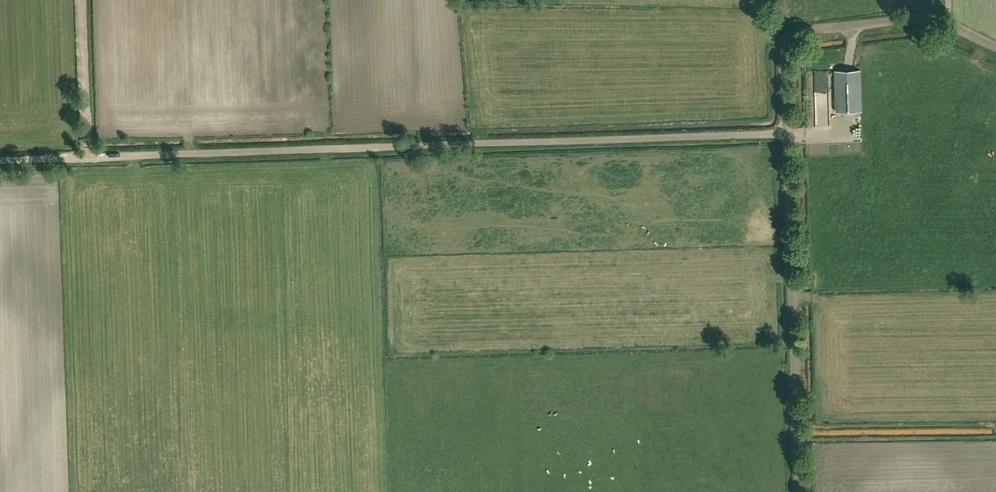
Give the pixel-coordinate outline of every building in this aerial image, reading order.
[(836,69),(837,109),(861,109),(860,68),(836,69)] [(830,76),(816,76),(817,121),(831,120),(830,76)]
